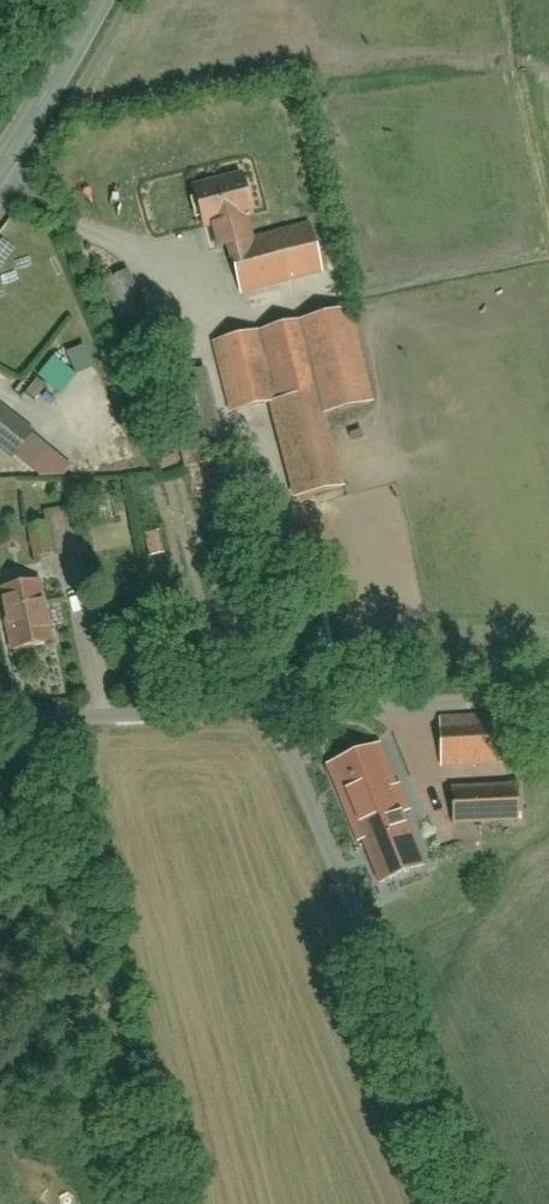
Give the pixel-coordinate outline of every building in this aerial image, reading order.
[(250,249),(244,225),(256,222),(246,181),(194,193),(203,234),(213,231),(220,264),(233,261),(242,297),(324,277),(314,234),(250,249)] [(137,273),(103,288),(131,349),(165,334),(137,273)] [(348,312),(211,343),(226,417),(267,409),(288,503),(346,490),(329,416),(370,407),(348,312)] [(0,414),(0,457),(12,467),(41,433),(7,405),(0,414)] [(184,418),(189,469),(225,465),(219,414),(184,418)] [(30,511),(34,559),(79,555),(76,508),(30,511)] [(0,593),(0,598),(10,657),(48,651),(38,587),(0,593)] [(441,729),(443,774),(506,770),(504,725),(441,729)] [(376,748),(325,770),(376,886),(426,864),(376,748)] [(456,799),(457,830),(519,828),(518,797),(456,799)]
